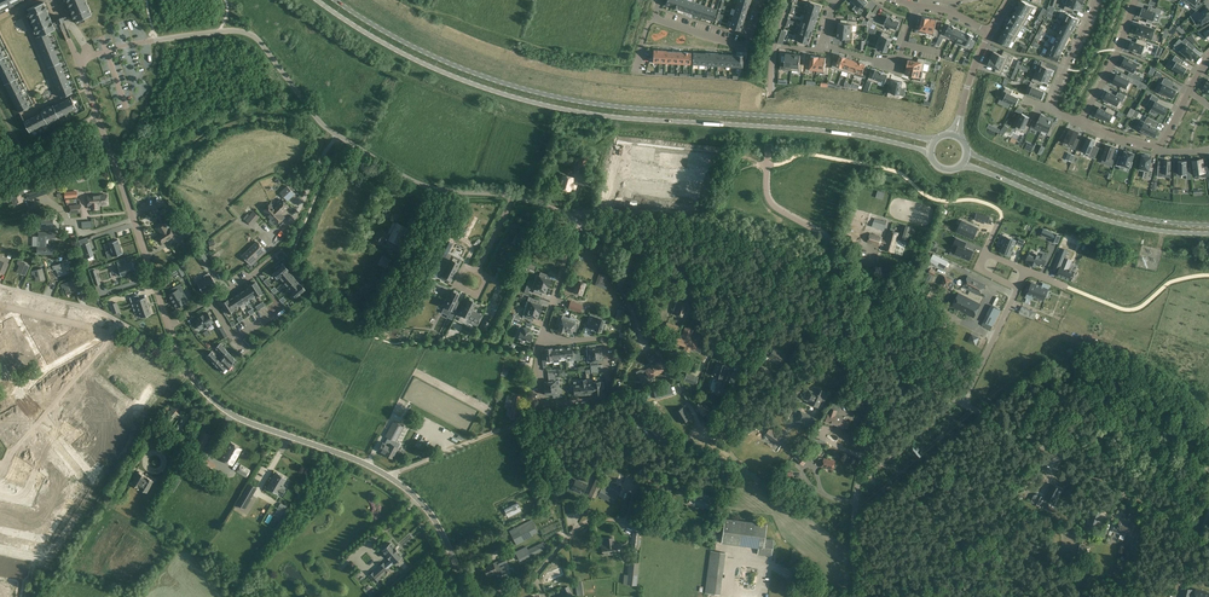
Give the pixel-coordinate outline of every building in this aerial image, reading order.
[(10,7),(14,5),(23,0),(0,0),(0,12),(10,7)] [(73,13),(73,14),(74,17),(75,16),(78,24),(84,21),(82,18),(92,14),(86,0),(68,0),(73,13)] [(681,0),(674,0),(672,7),(671,7),(671,8),(678,10),(678,9),(681,0)] [(687,0),(686,0),(681,0),(678,9),(683,11),(687,0)] [(689,13),(693,2),(687,0),(683,11),(689,13)] [(850,1),(855,6),(857,4),(862,8),(868,2),(866,0),(851,0),(850,1)] [(1034,8),(1022,0),(1018,7),(1030,13),(1030,14),(1034,8)] [(1082,4),(1071,0),(1067,0),(1064,9),(1071,11),(1072,8),(1080,11),(1082,4)] [(1198,0),(1188,0),(1192,3),(1190,6),(1195,10),(1202,4),(1197,1),(1198,0)] [(52,22),(49,16),(44,2),(25,10),(37,37),(47,32),(55,29),(53,24),(53,23),(53,22),(52,22)] [(695,15),(699,4),(693,2),(689,13),(695,15)] [(810,2),(808,9),(819,12),(821,6),(810,2)] [(701,17),(705,6),(699,4),(695,15),(701,17)] [(735,9),(746,13),(748,7),(737,4),(735,9)] [(707,19),(710,8),(705,6),(701,17),(707,19)] [(1030,13),(1018,7),(1015,12),(1027,19),(1030,14),(1030,13)] [(1142,8),(1139,16),(1148,18),(1147,22),(1152,24),(1156,12),(1160,14),(1161,10),(1151,7),(1150,10),(1142,8)] [(713,21),(717,10),(710,8),(707,19),(713,21)] [(1208,8),(1199,14),(1197,10),(1190,16),(1194,21),(1198,19),(1201,24),(1206,21),(1207,22),(1208,20),(1208,10),(1208,8)] [(746,13),(735,9),(733,15),(744,19),(746,13)] [(806,15),(816,18),(816,19),(817,19),(819,12),(808,9),(806,15)] [(1027,19),(1015,12),(1012,18),(1011,18),(1023,25),(1027,19)] [(1075,25),(1078,19),(1065,13),(1062,19),(1075,25)] [(742,24),(744,19),(733,15),(731,21),(742,25),(742,24)] [(805,15),(803,21),(804,21),(815,25),(816,19),(816,18),(806,15),(805,15)] [(887,16),(884,24),(890,27),(889,29),(896,32),(900,22),(896,20),(892,18),(887,16)] [(916,25),(915,32),(926,34),(927,33),(926,33),(929,18),(930,18),(922,16),(920,26),(916,25)] [(1023,25),(1011,18),(1012,18),(1011,17),(1008,24),(1020,30),(1023,25)] [(929,18),(926,33),(927,33),(933,34),(933,36),(937,37),(939,29),(935,29),(937,20),(930,18),(929,18)] [(1075,25),(1062,19),(1059,25),(1072,31),(1071,31),(1072,32),(1075,25)] [(838,23),(838,31),(853,32),(853,25),(856,26),(857,21),(848,20),(847,24),(838,23)] [(742,25),(731,21),(729,27),(740,31),(741,28),(743,25),(742,24),(742,25)] [(804,21),(802,28),(813,31),(815,25),(804,21)] [(1151,39),(1155,30),(1155,29),(1154,29),(1139,24),(1139,23),(1139,24),(1136,33),(1135,34),(1136,34),(1151,39),(1152,39),(1151,39)] [(1197,31),(1202,34),(1204,33),(1208,40),(1208,23),(1197,31)] [(943,29),(940,36),(950,41),(951,39),(950,39),(956,28),(956,27),(952,25),(952,26),(949,24),(946,30),(943,29)] [(1020,30),(1008,24),(1005,29),(1017,36),(1020,30)] [(1069,37),(1071,31),(1072,31),(1059,25),(1056,31),(1059,33),(1059,32),(1069,37)] [(799,27),(797,33),(811,37),(813,31),(802,28),(799,27)] [(956,28),(950,39),(951,39),(956,41),(956,42),(962,30),(956,28)] [(1017,36),(1005,29),(1002,35),(1012,41),(1014,42),(1017,36)] [(956,41),(955,43),(961,46),(967,33),(962,30),(956,42),(956,41)] [(838,31),(837,38),(845,39),(845,43),(853,44),(854,32),(853,32),(838,31)] [(39,43),(50,38),(47,32),(37,37),(39,43)] [(882,32),(879,42),(882,43),(879,49),(887,52),(889,48),(891,44),(890,43),(892,39),(888,38),(889,34),(882,32)] [(1069,37),(1059,32),(1059,33),(1056,38),(1066,43),(1069,37)] [(797,33),(795,40),(808,44),(811,37),(797,33)] [(961,46),(968,50),(969,47),(973,48),(976,42),(972,40),(974,36),(967,33),(961,46)] [(1012,41),(1002,35),(998,41),(1008,47),(1012,41)] [(52,44),(50,38),(39,43),(42,49),(52,44)] [(1063,49),(1066,43),(1056,38),(1053,44),(1063,49)] [(1184,43),(1178,49),(1180,51),(1191,60),(1193,57),(1194,58),(1197,54),(1190,48),(1192,45),(1185,38),(1182,42),(1184,43)] [(1131,41),(1128,49),(1136,52),(1136,53),(1140,54),(1140,53),(1142,54),(1145,46),(1146,46),(1147,42),(1137,39),(1136,43),(1131,41)] [(1060,54),(1063,49),(1053,44),(1051,42),(1048,49),(1060,55),(1060,54)] [(52,44),(42,49),(44,55),(55,50),(52,44)] [(1058,61),(1061,55),(1060,54),(1060,55),(1048,49),(1045,55),(1058,61)] [(55,50),(44,55),(47,61),(57,57),(55,50)] [(1005,65),(1010,54),(1003,52),(1002,55),(994,52),(991,58),(1005,65)] [(781,62),(780,70),(791,71),(793,54),(785,53),(784,62),(781,62)] [(793,54),(791,71),(803,72),(803,64),(800,64),(801,55),(793,54)] [(0,59),(0,66),(11,60),(8,55),(0,59)] [(834,61),(831,68),(842,72),(846,58),(847,58),(839,55),(837,62),(834,61)] [(1187,68),(1179,64),(1182,60),(1175,55),(1172,60),(1174,61),(1171,67),(1183,75),(1187,68)] [(806,65),(805,72),(810,73),(810,70),(817,70),(816,72),(817,72),(818,56),(811,56),(810,65),(806,65)] [(818,56),(817,72),(824,73),(824,74),(828,75),(829,67),(825,67),(826,58),(819,57),(819,56),(818,56)] [(57,57),(47,61),(49,67),(60,63),(57,57)] [(1125,57),(1120,66),(1130,71),(1128,75),(1141,82),(1143,78),(1133,73),(1138,64),(1125,57)] [(846,58),(842,72),(848,74),(853,60),(847,58),(846,58)] [(907,67),(923,70),(925,59),(918,58),(918,61),(909,59),(907,67)] [(1001,75),(1005,65),(991,58),(990,58),(988,65),(996,68),(994,72),(1001,75)] [(11,60),(0,66),(0,73),(14,66),(11,60)] [(853,60),(848,74),(854,76),(859,62),(858,62),(853,60)] [(859,62),(854,76),(865,79),(867,71),(864,70),(866,64),(863,63),(859,61),(858,62),(859,62)] [(1052,76),(1053,72),(1052,71),(1053,70),(1045,67),(1046,63),(1040,61),(1036,71),(1050,77),(1051,75),(1052,76)] [(60,63),(49,67),(52,73),(62,69),(60,63)] [(0,73),(0,74),(2,78),(16,71),(14,66),(0,73)] [(906,67),(905,75),(914,77),(914,80),(921,82),(923,70),(907,67),(906,67)] [(62,69),(52,73),(54,79),(65,75),(62,69)] [(870,73),(868,80),(878,84),(879,81),(885,83),(888,75),(884,74),(884,73),(879,71),(879,72),(875,70),(874,74),(870,73)] [(19,77),(16,71),(2,78),(5,84),(19,77)] [(1048,83),(1050,77),(1036,71),(1032,81),(1038,84),(1040,80),(1048,83)] [(1124,78),(1116,74),(1112,82),(1125,88),(1129,81),(1132,82),(1134,78),(1126,75),(1124,78)] [(68,81),(65,75),(54,79),(57,85),(68,81)] [(19,77),(5,84),(8,90),(22,82),(19,77)] [(1172,98),(1176,90),(1170,87),(1173,82),(1164,78),(1161,84),(1163,84),(1159,91),(1161,92),(1160,93),(1164,96),(1165,94),(1172,98)] [(889,89),(887,97),(891,97),(891,96),(899,98),(903,81),(894,80),(892,90),(889,89)] [(70,87),(68,81),(57,85),(59,91),(70,87)] [(22,82),(8,90),(11,95),(25,88),(22,82)] [(1041,99),(1044,92),(1036,88),(1037,85),(1031,82),(1026,93),(1041,99)] [(72,93),(70,87),(59,91),(62,97),(72,93)] [(25,88),(11,95),(14,101),(28,93),(25,88)] [(1019,100),(1018,99),(1019,98),(1010,94),(1012,91),(1005,88),(1004,91),(1005,92),(1001,99),(1015,105),(1016,104),(1017,104),(1019,100)] [(1118,92),(1116,96),(1106,91),(1104,95),(1105,96),(1104,99),(1116,106),(1119,101),(1122,102),(1125,96),(1118,92)] [(28,93),(14,101),(16,106),(31,99),(28,93)] [(1164,115),(1167,108),(1157,102),(1159,99),(1152,95),(1150,99),(1152,100),(1149,107),(1164,115)] [(71,98),(65,101),(71,111),(76,108),(71,98)] [(31,99),(16,106),(19,112),(33,105),(31,99)] [(71,111),(65,101),(60,103),(65,114),(71,111)] [(53,105),(53,106),(60,119),(66,116),(65,114),(60,103),(54,106),(53,105)] [(53,106),(47,109),(54,122),(60,119),(53,106)] [(1113,115),(1115,112),(1107,107),(1105,111),(1099,107),(1095,115),(1109,122),(1113,115)] [(47,109),(41,112),(42,113),(47,123),(48,125),(54,122),(47,109)] [(42,113),(36,115),(41,126),(47,123),(42,113)] [(1026,125),(1030,117),(1022,114),(1015,128),(1026,133),(1029,127),(1026,125)] [(1041,131),(1047,117),(1047,118),(1048,117),(1041,114),(1037,122),(1034,121),(1031,127),(1041,132),(1041,131)] [(41,126),(36,115),(30,118),(35,129),(41,126)] [(1050,128),(1054,120),(1047,118),(1047,117),(1041,131),(1048,134),(1047,135),(1050,137),(1053,130),(1050,128)] [(1153,127),(1156,122),(1147,117),(1141,130),(1142,131),(1141,132),(1147,135),(1148,134),(1154,137),(1158,129),(1153,127)] [(35,129),(30,118),(24,121),(29,132),(35,129)] [(1076,138),(1078,132),(1070,129),(1064,141),(1070,144),(1069,146),(1077,150),(1081,140),(1076,138)] [(1088,137),(1082,151),(1089,154),(1095,141),(1088,137)] [(1111,159),(1115,148),(1106,145),(1102,159),(1110,162),(1109,165),(1112,166),(1115,160),(1111,159)] [(1118,158),(1116,165),(1120,167),(1121,165),(1129,168),(1129,167),(1131,168),(1133,162),(1131,162),(1134,154),(1128,152),(1125,151),(1122,159),(1118,158)] [(1068,152),(1065,159),(1072,162),(1075,155),(1068,152)] [(585,168),(588,157),(581,155),(578,166),(585,168)] [(1144,156),(1143,156),(1140,170),(1148,172),(1146,178),(1151,179),(1153,167),(1149,167),(1151,157),(1149,157),(1150,156),(1145,155),(1144,156)] [(1208,166),(1203,167),(1203,165),(1202,159),(1196,160),(1194,160),(1194,162),(1195,165),(1193,166),(1193,167),(1193,172),(1194,174),(1196,174),(1196,177),(1204,176),(1204,177),(1208,177),(1208,171),(1208,166)] [(1164,160),(1163,167),(1158,166),(1157,176),(1163,177),(1164,174),(1170,175),(1171,161),(1164,160)] [(1186,161),(1178,161),(1178,174),(1186,174),(1186,179),(1191,179),(1191,169),(1187,169),(1186,161)] [(563,175),(559,188),(570,191),(571,187),(575,189),(576,183),(572,182),(574,178),(563,175)] [(626,184),(625,197),(631,196),(631,190),(636,191),(637,181),(637,182),(637,180),(634,179),(632,179),(626,184)] [(138,181),(129,183),(137,210),(142,208),(140,202),(161,195),(157,182),(140,187),(138,181)] [(642,181),(641,192),(641,194),(651,195),(651,194),(652,187),(652,183),(642,181)] [(287,186),(280,193),(288,200),(294,194),(287,186)] [(24,192),(23,187),(9,192),(14,205),(23,202),(20,194),(24,192)] [(45,187),(26,194),(28,200),(47,193),(45,187)] [(107,195),(88,196),(88,206),(91,206),(91,209),(99,209),(99,205),(107,205),(107,195)] [(274,207),(273,208),(275,209),(277,211),(278,210),(280,212),(280,213),(281,213),(281,214),(288,207),(282,199),(274,207)] [(265,209),(263,211),(271,219),(269,220),(269,222),(273,226),(275,225),(276,225),(284,217),(281,214),(281,213),(280,213),(280,212),(278,210),(277,211),(275,209),(273,208),(274,207),(271,203),(269,205),(266,204),(263,207),(265,209)] [(69,214),(81,213),(81,204),(68,205),(69,214)] [(259,218),(254,213),(253,212),(246,220),(252,225),(259,218)] [(989,223),(990,217),(977,214),(975,220),(981,221),(981,222),(985,223),(985,222),(989,223)] [(961,221),(957,231),(973,239),(978,228),(961,221)] [(161,234),(172,228),(169,223),(166,223),(165,224),(165,223),(157,228),(161,234)] [(396,223),(389,239),(390,239),(389,241),(390,242),(397,246),(398,245),(399,243),(400,243),(407,228),(396,223)] [(894,252),(898,239),(898,238),(899,239),(899,240),(906,242),(911,227),(903,225),(900,235),(899,234),(900,233),(889,229),(886,241),(885,244),(883,249),(894,252)] [(172,228),(161,234),(158,236),(162,243),(167,240),(167,241),(175,236),(174,236),(177,235),(181,241),(186,238),(184,235),(187,233),(183,226),(177,230),(175,226),(172,228)] [(379,229),(374,241),(382,245),(387,232),(379,229)] [(1046,236),(1051,239),(1050,241),(1054,242),(1057,234),(1053,233),(1048,231),(1046,236)] [(46,246),(46,243),(46,239),(46,238),(55,238),(55,232),(51,232),(38,232),(38,236),(37,236),(37,239),(37,246),(37,254),(51,254),(53,255),(53,246),(51,246),(46,246)] [(881,239),(882,237),(870,234),(868,242),(879,245),(880,242),(885,244),(886,241),(881,239)] [(1001,235),(997,245),(1002,247),(1000,251),(1010,255),(1016,241),(1006,237),(1001,235)] [(954,245),(950,254),(958,257),(959,256),(969,260),(973,251),(964,247),(966,242),(956,238),(953,245),(954,245)] [(108,243),(113,257),(113,256),(122,253),(123,253),(118,240),(109,243),(108,243)] [(257,242),(242,256),(250,264),(264,250),(257,242)] [(89,243),(81,245),(85,258),(87,258),(92,256),(93,255),(89,243)] [(198,259),(205,255),(200,248),(194,253),(198,259)] [(1061,248),(1053,270),(1058,272),(1057,275),(1071,280),(1074,271),(1068,269),(1072,261),(1064,257),(1067,250),(1061,248)] [(1029,253),(1026,260),(1031,262),(1031,263),(1036,265),(1036,264),(1039,266),(1040,264),(1044,265),(1048,255),(1044,254),(1042,258),(1039,257),(1039,255),(1035,253),(1034,255),(1029,253)] [(934,254),(930,261),(945,269),(949,261),(934,254)] [(391,259),(382,255),(378,263),(386,267),(391,259)] [(449,282),(460,260),(452,256),(450,260),(451,260),(444,275),(443,274),(441,278),(449,282)] [(4,274),(8,264),(0,260),(0,272),(4,274)] [(20,260),(18,263),(21,265),(18,270),(22,272),(22,274),(25,275),(30,265),(20,260)] [(52,266),(54,270),(56,269),(57,273),(63,271),(64,274),(67,273),(63,262),(52,266)] [(132,262),(118,266),(121,276),(136,271),(132,262)] [(279,265),(275,269),(277,270),(272,274),(277,279),(279,277),(287,271),(288,270),(283,265),(281,267),(279,265)] [(31,271),(32,275),(34,274),(36,279),(41,277),(42,280),(45,279),(42,268),(31,271)] [(432,268),(428,276),(435,279),(439,271),(432,268)] [(287,271),(279,277),(292,292),(300,285),(287,271)] [(536,275),(534,281),(548,286),(550,279),(547,278),(548,275),(540,272),(539,276),(536,275)] [(197,284),(203,293),(216,285),(211,276),(210,276),(209,273),(204,276),(205,279),(197,284)] [(604,275),(599,273),(595,285),(606,289),(608,284),(601,282),(604,275)] [(962,287),(970,291),(980,295),(985,285),(968,276),(962,287)] [(945,277),(941,284),(952,290),(955,284),(951,282),(952,280),(945,277)] [(430,278),(424,289),(432,292),(437,282),(430,278)] [(582,296),(587,283),(578,280),(573,292),(582,296)] [(61,284),(62,288),(64,287),(66,292),(71,290),(72,292),(75,291),(72,281),(61,284)] [(548,286),(534,281),(532,288),(534,289),(533,293),(541,295),(542,292),(545,293),(547,286),(548,286)] [(262,292),(256,282),(250,286),(256,296),(262,292)] [(1032,282),(1026,297),(1032,299),(1033,296),(1044,300),(1050,286),(1043,283),(1042,286),(1032,282)] [(180,284),(170,290),(171,293),(169,294),(177,308),(186,303),(185,300),(187,299),(185,294),(182,296),(179,292),(183,290),(180,284)] [(300,284),(300,285),(292,292),(296,297),(305,290),(300,284)] [(256,296),(250,287),(245,290),(251,299),(256,296)] [(251,299),(245,290),(234,298),(239,306),(251,299)] [(459,293),(454,291),(454,292),(453,291),(451,294),(447,293),(441,305),(445,307),(442,312),(448,315),(447,317),(453,319),(457,311),(456,310),(458,305),(461,300),(458,298),(459,295),(458,294),(459,293)] [(17,293),(16,298),(22,300),(20,307),(24,309),(28,296),(17,293)] [(980,304),(979,304),(959,293),(952,307),(973,318),(980,304)] [(139,299),(138,295),(130,298),(132,302),(135,301),(137,307),(134,308),(135,313),(139,312),(141,318),(151,314),(145,297),(139,299)] [(239,306),(234,298),(229,301),(234,309),(239,306)] [(526,307),(539,312),(542,305),(539,304),(540,301),(532,298),(531,302),(528,301),(526,307)] [(461,307),(457,313),(461,315),(458,320),(465,324),(468,319),(479,324),(482,317),(471,312),(476,303),(474,302),(475,301),(471,299),(470,300),(469,299),(464,308),(461,307)] [(228,300),(222,304),(228,313),(234,309),(229,301),(228,300)] [(582,305),(571,301),(568,308),(580,312),(582,305)] [(113,314),(113,313),(119,311),(116,302),(109,305),(113,314)] [(62,315),(62,303),(53,303),(53,315),(62,315)] [(675,303),(673,310),(676,311),(675,314),(686,318),(690,308),(687,307),(687,306),(679,303),(678,304),(675,303)] [(1001,310),(991,305),(983,321),(993,326),(1001,310)] [(539,312),(526,307),(522,318),(533,321),(534,318),(537,319),(539,312)] [(1026,307),(1023,314),(1030,317),(1033,310),(1026,307)] [(199,318),(195,321),(201,329),(204,327),(206,327),(208,327),(209,325),(209,324),(213,321),(207,313),(203,316),(202,314),(202,315),(199,317),(199,316),(198,317),(199,318)] [(598,317),(590,314),(587,323),(591,325),(595,326),(594,329),(601,332),(602,329),(604,329),(606,324),(604,323),(605,320),(598,318),(598,317)] [(561,331),(565,332),(569,318),(566,317),(562,316),(562,318),(558,317),(556,325),(559,326),(559,327),(558,330),(561,331)] [(492,322),(484,318),(479,328),(487,332),(492,322)] [(576,320),(569,318),(565,332),(571,334),(572,331),(576,332),(578,324),(575,323),(576,320)] [(664,330),(676,334),(678,326),(666,322),(664,330)] [(529,334),(531,330),(519,326),(518,331),(521,331),(518,338),(521,339),(520,342),(526,344),(527,341),(530,342),(532,335),(529,334)] [(1029,339),(1033,334),(1024,326),(1020,332),(1029,339)] [(227,336),(222,327),(217,330),(222,338),(227,336)] [(967,334),(986,345),(990,338),(971,327),(967,334)] [(682,338),(680,345),(685,347),(684,350),(690,352),(691,348),(694,349),(695,347),(696,347),(697,342),(690,340),(693,331),(685,328),(682,336),(682,335),(681,337),(682,338)] [(255,345),(247,336),(244,339),(252,348),(255,345)] [(220,343),(215,348),(223,355),(223,356),(224,357),(225,357),(229,353),(228,352),(228,351),(227,351),(220,343)] [(586,349),(587,356),(601,354),(600,347),(596,348),(596,344),(586,345),(587,349),(586,349)] [(7,357),(9,353),(0,348),(0,353),(7,357)] [(546,360),(553,360),(552,348),(545,349),(545,353),(542,354),(543,366),(547,366),(546,360)] [(565,348),(566,358),(566,361),(573,361),(576,360),(575,350),(572,351),(571,348),(565,348)] [(773,350),(770,356),(781,363),(785,356),(773,350)] [(30,360),(35,357),(32,351),(27,354),(30,360)] [(211,351),(207,356),(214,364),(215,364),(216,365),(220,361),(219,359),(212,351),(211,351)] [(231,364),(236,360),(235,359),(229,353),(225,357),(231,364)] [(601,354),(587,356),(586,356),(587,362),(590,362),(591,366),(598,365),(597,361),(601,361),(601,354)] [(18,356),(10,358),(12,366),(19,365),(18,356)] [(220,361),(227,368),(228,369),(228,370),(233,365),(232,365),(231,364),(225,357),(224,357),(220,361)] [(227,368),(220,361),(216,365),(218,367),(222,372),(227,368)] [(0,367),(0,374),(9,366),(5,362),(0,367)] [(527,374),(529,364),(521,362),(519,372),(527,374)] [(636,373),(635,373),(636,376),(638,376),(641,383),(647,384),(649,383),(646,377),(648,376),(649,379),(665,370),(664,369),(667,371),(671,379),(675,377),(667,362),(662,364),(661,362),(645,370),(640,369),(636,372),(636,373)] [(716,386),(724,389),(727,381),(734,383),(737,373),(725,369),(726,366),(717,363),(713,375),(719,377),(716,386)] [(762,367),(758,372),(766,377),(769,373),(762,367)] [(697,377),(686,373),(683,381),(695,385),(697,377)] [(544,382),(545,388),(559,387),(559,380),(556,380),(555,377),(548,377),(549,381),(544,382)] [(574,385),(570,385),(571,392),(574,392),(575,395),(581,394),(580,381),(573,382),(574,385)] [(600,382),(593,383),(594,394),(601,393),(601,389),(604,389),(604,382),(600,382)] [(560,394),(559,387),(545,388),(546,395),(553,394),(553,398),(560,397),(560,394)] [(809,391),(805,399),(811,401),(810,403),(817,406),(819,403),(821,400),(822,401),(823,401),(824,400),(825,398),(825,397),(825,396),(823,395),(825,391),(817,388),(814,394),(809,391)] [(844,390),(835,402),(838,404),(847,392),(844,390)] [(94,406),(101,409),(107,398),(100,395),(94,406)] [(514,395),(511,409),(507,408),(506,416),(510,416),(510,417),(516,418),(521,396),(514,395)] [(177,402),(162,420),(168,425),(183,407),(177,402)] [(707,413),(700,402),(695,405),(702,416),(707,413)] [(108,413),(120,409),(118,404),(106,409),(108,413)] [(682,408),(675,413),(681,424),(690,419),(685,411),(684,412),(682,408)] [(81,422),(84,418),(74,409),(71,413),(81,422)] [(828,414),(826,421),(844,427),(846,420),(835,416),(836,412),(830,410),(827,413),(828,414)] [(801,411),(796,422),(809,429),(815,418),(801,411)] [(9,416),(3,421),(5,424),(8,422),(12,427),(23,419),(23,418),(19,414),(18,413),(11,419),(9,416)] [(23,419),(12,427),(16,433),(14,435),(17,438),(23,433),(20,430),(27,424),(23,419)] [(35,428),(38,422),(33,419),(30,425),(35,428)] [(473,430),(480,431),(482,421),(475,420),(473,430)] [(659,421),(649,429),(663,446),(673,439),(659,421)] [(388,437),(396,441),(403,427),(394,422),(386,436),(388,437)] [(118,442),(122,439),(113,429),(110,432),(118,442)] [(771,430),(767,436),(777,443),(781,437),(771,430)] [(193,447),(201,451),(210,435),(203,431),(193,447)] [(23,435),(17,440),(20,443),(23,440),(28,445),(29,445),(37,438),(33,432),(25,438),(23,435)] [(74,441),(86,437),(84,432),(72,436),(74,441)] [(383,442),(383,443),(379,450),(385,454),(392,458),(398,448),(400,443),(396,441),(388,437),(385,443),(383,442)] [(37,438),(29,445),(32,449),(41,442),(37,438)] [(91,438),(85,449),(89,452),(96,441),(91,438)] [(809,445),(822,448),(824,441),(811,438),(809,445)] [(41,442),(32,449),(36,454),(37,453),(44,447),(41,442)] [(241,449),(231,443),(227,449),(228,450),(226,453),(226,452),(222,459),(232,465),(241,449)] [(44,447),(37,453),(41,457),(49,451),(45,446),(44,447)] [(627,453),(623,446),(617,449),(621,457),(627,453)] [(20,451),(29,456),(31,452),(22,447),(20,451)] [(803,464),(809,456),(810,454),(805,450),(804,451),(800,448),(794,456),(798,459),(798,460),(803,464)] [(49,451),(41,457),(45,462),(53,455),(49,451)] [(45,462),(44,463),(48,468),(44,471),(47,474),(53,470),(50,467),(58,460),(53,455),(45,462)] [(823,463),(822,467),(833,469),(835,461),(819,457),(818,461),(823,463)] [(204,458),(200,465),(212,472),(216,465),(204,458)] [(182,465),(178,473),(183,476),(188,468),(182,465)] [(241,465),(237,472),(246,477),(250,470),(241,465)] [(12,470),(10,476),(3,474),(2,478),(13,481),(16,471),(12,470)] [(139,472),(133,482),(147,491),(154,480),(139,472)] [(287,478),(277,472),(267,488),(278,494),(278,493),(283,495),(286,490),(282,488),(287,478)] [(66,476),(62,482),(74,489),(77,484),(66,476)] [(176,477),(169,488),(174,492),(181,480),(176,477)] [(576,479),(572,487),(583,492),(587,484),(580,481),(579,481),(576,479)] [(602,488),(598,495),(614,502),(617,496),(620,489),(608,483),(609,482),(605,480),(601,487),(602,488)] [(56,486),(53,489),(60,493),(62,490),(70,495),(74,489),(62,482),(59,488),(56,486)] [(1052,484),(1045,498),(1053,502),(1060,488),(1052,484)] [(676,487),(675,494),(686,496),(688,490),(676,487)] [(253,496),(245,491),(237,504),(245,509),(253,496)] [(51,497),(47,502),(60,511),(64,505),(56,500),(58,496),(52,492),(49,496),(51,497)] [(711,503),(713,498),(703,495),(696,493),(694,499),(693,504),(700,506),(700,508),(704,509),(704,508),(710,509),(711,503)] [(1034,495),(1031,501),(1034,503),(1039,506),(1044,497),(1038,495),(1034,495)] [(42,507),(40,511),(46,515),(48,511),(56,516),(60,511),(47,502),(44,508),(42,507)] [(505,509),(507,514),(520,507),(517,502),(505,509)] [(276,512),(282,516),(287,507),(281,503),(276,512)] [(1095,508),(1090,526),(1095,528),(1101,510),(1095,508)] [(3,514),(1,527),(6,528),(9,515),(3,514)] [(9,515),(6,528),(12,529),(14,516),(9,515)] [(14,516),(12,529),(18,530),(20,517),(14,516)] [(20,517),(18,530),(24,531),(27,519),(20,517)] [(724,519),(721,543),(758,548),(757,554),(771,556),(774,540),(765,539),(767,524),(724,519)] [(531,520),(509,531),(516,545),(524,541),(533,536),(533,535),(538,533),(531,520)] [(36,521),(34,529),(37,530),(36,535),(44,536),(46,530),(50,524),(47,523),(36,521)] [(1127,533),(1129,525),(1120,522),(1117,529),(1120,530),(1118,533),(1126,536),(1127,533)] [(1129,525),(1127,533),(1132,535),(1131,537),(1131,538),(1131,539),(1132,540),(1133,540),(1131,544),(1136,546),(1136,545),(1139,546),(1141,540),(1138,539),(1139,537),(1134,536),(1138,525),(1130,522),(1129,525)] [(1118,534),(1112,550),(1118,552),(1124,536),(1118,534)] [(606,545),(602,545),(603,555),(617,553),(616,548),(622,547),(621,543),(616,543),(615,537),(605,538),(606,545)] [(1031,540),(1026,549),(1035,554),(1040,545),(1031,540)] [(36,549),(38,543),(31,541),(28,552),(39,555),(40,551),(36,549)] [(526,546),(515,552),(520,561),(545,548),(542,542),(527,550),(526,546)] [(373,572),(369,575),(375,582),(379,579),(379,578),(385,573),(386,573),(390,569),(388,568),(394,563),(402,556),(398,551),(395,548),(390,543),(382,550),(387,555),(386,556),(389,559),(389,558),(390,559),(388,562),(385,564),(384,563),(380,566),(380,567),(374,572),(373,572)] [(1079,546),(1078,552),(1087,554),(1088,547),(1080,545),(1080,546),(1079,546)] [(711,551),(705,593),(720,595),(725,553),(711,551)] [(1041,560),(1037,559),(1037,558),(1026,554),(1024,559),(1035,563),(1052,569),(1053,565),(1048,563),(1041,560)] [(492,575),(498,572),(500,576),(507,572),(504,566),(500,567),(499,566),(506,563),(504,558),(494,563),(488,565),(488,566),(484,568),(487,575),(492,573),(492,575)] [(630,562),(628,584),(636,585),(638,563),(630,562)] [(5,566),(4,578),(17,579),(17,573),(11,573),(11,567),(5,566)] [(1078,572),(1075,581),(1080,583),(1083,573),(1078,572)] [(583,581),(576,582),(577,596),(584,595),(583,581)] [(1196,590),(1194,596),(1191,596),(1193,590),(1183,588),(1181,596),(1208,596),(1208,593),(1196,590)]
